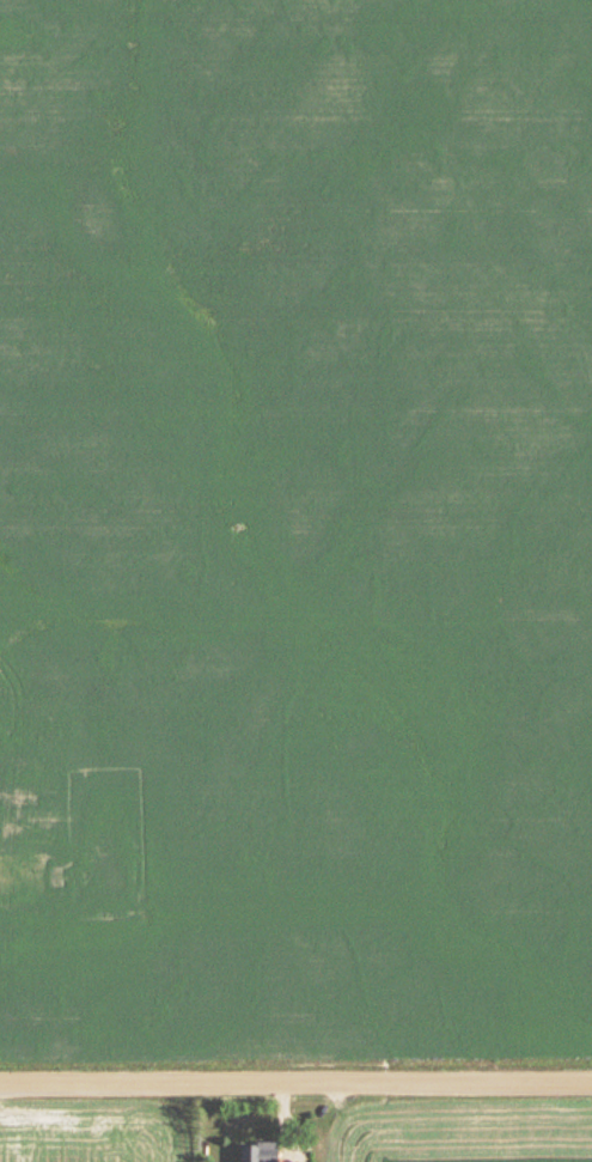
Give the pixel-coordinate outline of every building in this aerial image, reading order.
[(279,1145),(244,1145),(244,1161),(279,1161),(279,1145)]
